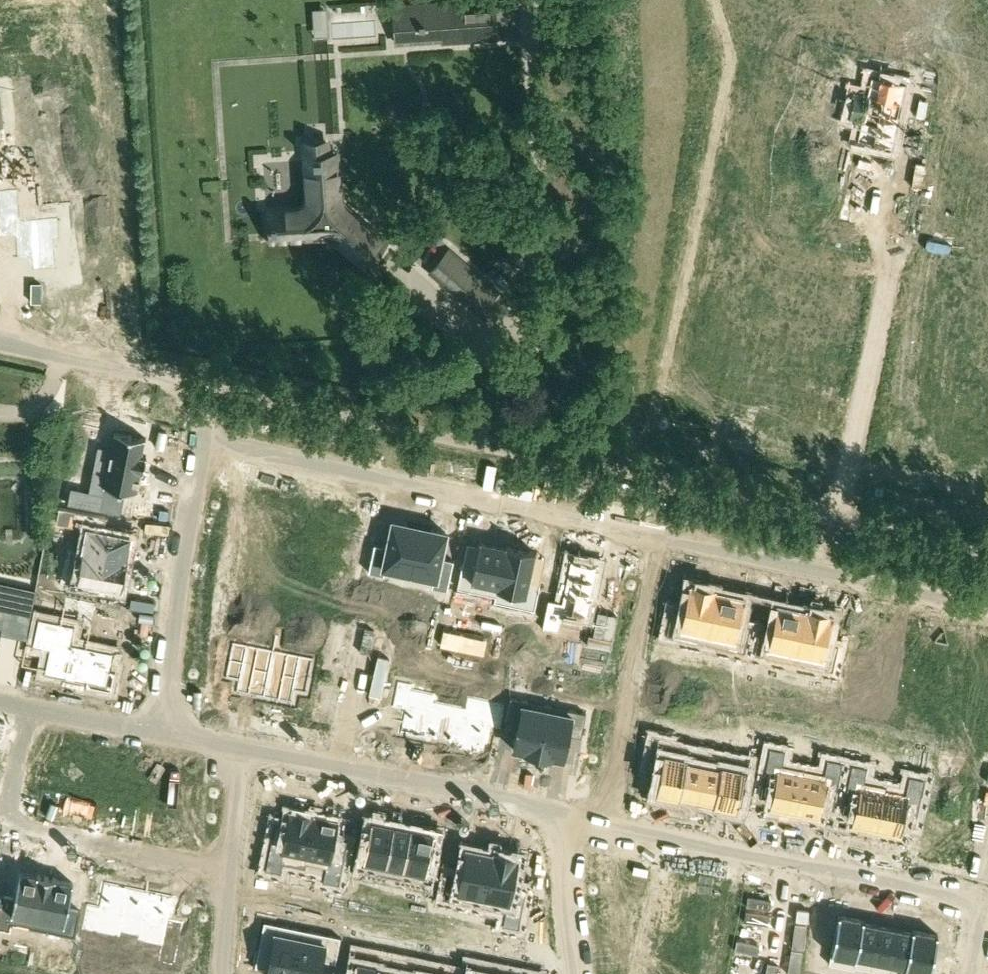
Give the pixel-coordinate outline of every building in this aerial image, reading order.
[(421,35),(446,33),(447,38),(496,35),(494,6),(490,6),(489,1),(396,8),(396,17),(420,16),(420,23),(418,23),(418,28),(420,28),(421,35)] [(861,121),(857,140),(892,147),(899,116),(895,115),(897,103),(901,104),(906,84),(871,76),(867,95),(869,95),(864,122),(861,121)] [(939,199),(968,205),(972,185),(987,175),(987,139),(946,167),(939,199)] [(363,248),(372,256),(384,242),(383,240),(381,242),(376,237),(377,236),(334,198),(338,194),(335,154),(327,155),(313,156),(313,158),(306,158),(309,203),(305,208),(270,210),(270,223),(270,228),(271,228),(272,240),(327,236),(336,239),(356,256),(363,248)] [(0,188),(0,235),(15,234),(17,255),(32,254),(33,268),(56,266),(53,237),(59,237),(57,215),(55,216),(34,217),(20,218),(17,187),(0,188)] [(568,237),(558,238),(559,251),(569,250),(568,237)] [(449,251),(436,266),(449,277),(462,262),(449,251)] [(99,447),(96,463),(105,465),(102,482),(102,483),(100,483),(100,484),(137,492),(137,490),(136,490),(140,471),(140,470),(142,470),(142,471),(143,472),(146,455),(145,455),(145,456),(143,456),(138,455),(141,438),(143,438),(143,437),(142,437),(140,436),(114,431),(112,430),(111,430),(111,432),(112,432),(109,449),(99,447)] [(103,494),(90,491),(72,488),(69,503),(100,509),(103,494)] [(58,505),(55,522),(88,529),(83,552),(72,550),(72,551),(125,561),(130,536),(104,530),(108,515),(58,505)] [(375,543),(369,571),(384,574),(384,571),(408,576),(419,525),(393,520),(387,546),(375,543)] [(419,525),(408,576),(433,581),(432,586),(447,589),(453,559),(441,556),(446,531),(419,525)] [(463,561),(457,587),(496,595),(507,546),(479,540),(474,564),(463,561)] [(496,595),(495,600),(534,609),(540,583),(528,580),(535,550),(507,544),(507,546),(496,595)] [(72,551),(66,581),(85,584),(86,580),(120,587),(125,561),(72,551)] [(548,598),(542,627),(560,631),(564,611),(586,615),(597,563),(571,558),(562,601),(548,598)] [(2,618),(5,601),(32,607),(36,589),(8,583),(0,582),(0,626),(2,618)] [(671,609),(666,634),(705,643),(717,591),(713,590),(714,588),(692,584),(692,586),(689,585),(684,612),(671,609)] [(717,591),(705,643),(745,651),(750,626),(738,623),(743,597),(737,595),(738,592),(720,588),(719,592),(717,591)] [(242,592),(228,589),(225,602),(239,605),(242,592)] [(32,644),(32,645),(49,648),(45,668),(44,672),(65,676),(64,677),(76,679),(76,678),(87,681),(86,685),(110,691),(114,671),(110,670),(114,651),(86,646),(96,602),(79,599),(74,624),(61,622),(38,617),(32,644)] [(760,628),(754,653),(794,661),(805,610),(778,604),(772,631),(760,628)] [(805,610),(794,661),(833,670),(838,645),(826,642),(830,620),(831,616),(829,615),(829,613),(808,608),(807,611),(805,610)] [(524,621),(520,637),(533,640),(536,624),(524,621)] [(407,624),(404,637),(416,640),(419,627),(407,624)] [(312,628),(308,647),(321,650),(325,630),(312,628)] [(443,628),(440,645),(458,648),(461,632),(443,628)] [(233,642),(226,677),(239,680),(236,692),(264,698),(273,651),(246,645),(233,642)] [(532,643),(528,663),(539,665),(544,646),(532,643)] [(273,651),(264,698),(291,704),(294,691),(306,694),(314,659),(301,656),(273,651)] [(443,652),(440,664),(448,666),(451,654),(443,652)] [(468,657),(466,669),(474,671),(476,659),(468,657)] [(515,660),(512,672),(520,673),(522,662),(515,660)] [(398,681),(393,706),(405,709),(401,732),(425,738),(434,693),(411,688),(412,684),(398,681)] [(434,693),(425,738),(426,738),(426,735),(442,739),(449,704),(433,700),(435,693),(434,693)] [(449,704),(442,739),(458,742),(458,744),(468,695),(465,707),(449,704)] [(468,695),(458,744),(462,745),(461,748),(479,752),(479,749),(483,749),(484,744),(488,725),(501,728),(506,703),(468,695)] [(510,696),(506,720),(518,723),(513,748),(524,751),(524,752),(538,754),(548,704),(510,696)] [(548,704),(538,754),(552,757),(552,756),(563,758),(568,733),(581,736),(586,712),(548,704)] [(698,705),(696,717),(704,719),(706,707),(698,705)] [(825,744),(841,747),(843,735),(828,732),(825,744)] [(653,735),(648,761),(661,763),(655,793),(659,793),(658,797),(676,800),(676,797),(680,798),(689,748),(666,744),(667,738),(653,735)] [(891,757),(893,745),(877,742),(875,754),(891,757)] [(770,747),(761,793),(773,796),(771,808),(794,812),(803,768),(782,764),(785,750),(770,747)] [(689,748),(680,798),(681,795),(697,799),(706,754),(690,751),(690,748),(689,748)] [(723,755),(713,804),(738,809),(744,776),(757,778),(762,753),(749,750),(747,760),(723,755)] [(917,763),(929,765),(931,755),(919,753),(917,763)] [(706,754),(697,799),(713,802),(712,804),(713,804),(723,755),(722,755),(720,767),(705,764),(707,754),(706,754)] [(806,754),(803,768),(825,772),(827,758),(806,754)] [(803,768),(794,812),(818,817),(820,805),(833,808),(842,761),(827,758),(825,772),(803,768)] [(852,763),(842,810),(855,813),(853,825),(876,829),(885,785),(864,781),(867,767),(852,763)] [(886,785),(885,790),(905,794),(909,776),(889,772),(886,785)] [(885,785),(876,829),(899,834),(902,822),(915,825),(924,778),(909,775),(909,776),(905,794),(885,790),(886,785),(885,785)] [(275,821),(266,868),(281,871),(283,862),(304,866),(314,817),(313,817),(313,816),(292,812),(291,812),(288,824),(275,821)] [(314,817),(304,866),(305,866),(306,861),(326,865),(323,880),(338,883),(347,838),(334,836),(337,821),(314,817)] [(371,819),(361,868),(384,873),(394,824),(371,819)] [(394,824),(384,873),(385,873),(386,869),(401,872),(400,877),(401,877),(411,828),(394,824)] [(411,828),(401,877),(425,882),(437,884),(442,859),(430,856),(435,832),(411,828)] [(449,872),(444,897),(482,905),(492,853),(489,852),(489,849),(472,845),(471,849),(467,848),(461,874),(449,872)] [(492,853),(482,905),(506,910),(503,924),(518,927),(520,916),(526,887),(512,885),(518,858),(515,858),(516,855),(494,851),(494,854),(492,853)] [(648,868),(634,865),(633,872),(646,875),(648,868)] [(0,897),(0,927),(11,929),(12,923),(37,927),(47,875),(38,873),(37,874),(20,871),(15,896),(1,893),(0,897)] [(47,875),(37,927),(75,935),(81,909),(68,907),(73,882),(56,878),(56,876),(47,875)] [(87,903),(82,928),(119,936),(129,887),(104,882),(103,887),(100,906),(87,903)] [(129,887),(119,936),(120,936),(121,931),(139,935),(138,940),(148,891),(129,887)] [(148,891),(138,940),(163,945),(173,896),(169,895),(151,891),(148,891)] [(739,895),(731,894),(729,906),(737,907),(739,895)] [(838,914),(829,963),(853,968),(863,918),(838,914)] [(520,916),(518,927),(530,929),(527,942),(537,944),(537,943),(534,920),(534,919),(520,916)] [(724,928),(732,929),(734,918),(726,916),(724,928)] [(863,918),(853,968),(854,968),(854,965),(871,969),(879,924),(863,921),(864,919),(863,918)] [(259,946),(260,946),(271,948),(268,967),(266,973),(293,973),(302,928),(264,920),(259,946)] [(419,921),(416,934),(424,935),(427,923),(419,921)] [(879,924),(871,969),(887,972),(896,927),(879,924)] [(887,972),(888,972),(890,963),(905,966),(903,973),(904,973),(913,928),(912,928),(912,931),(896,927),(887,972)] [(293,973),(320,973),(323,958),(335,961),(340,936),(302,928),(293,973)] [(732,929),(724,928),(722,940),(730,941),(732,929)] [(904,973),(929,973),(930,973),(938,933),(913,928),(904,973)] [(352,973),(377,973),(381,955),(357,951),(352,973)] [(377,973),(397,973),(397,971),(379,967),(381,956),(381,955),(377,973)] [(459,973),(498,973),(499,968),(461,960),(459,973)] [(717,961),(715,973),(722,973),(723,973),(725,962),(717,961)] [(83,965),(75,963),(72,973),(81,973),(83,965)] [(417,973),(454,973),(455,970),(419,963),(417,973)] [(121,967),(113,965),(112,973),(120,973),(121,967)]
